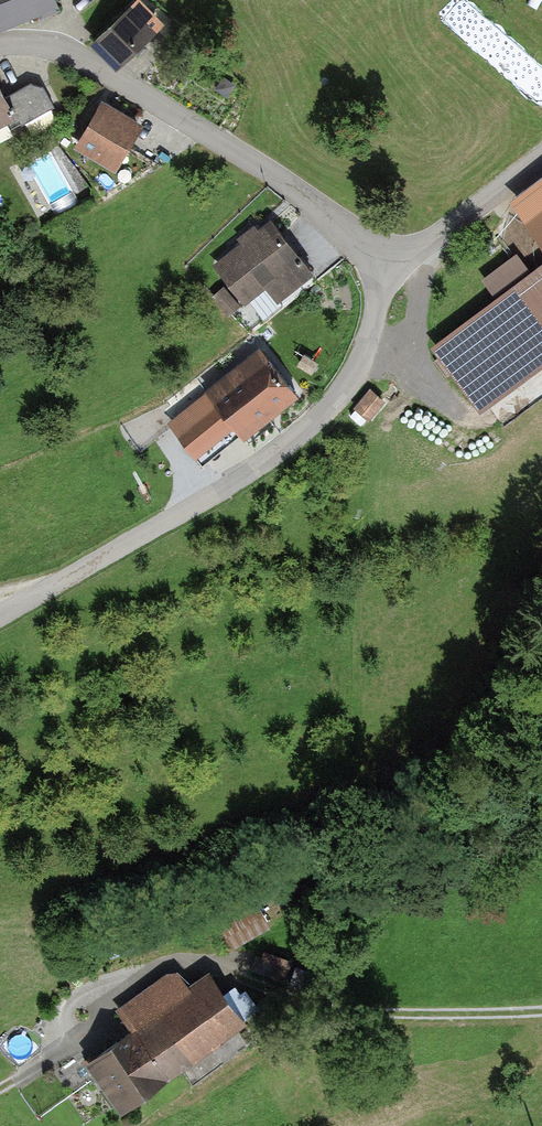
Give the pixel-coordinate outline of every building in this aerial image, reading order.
[(54,0),(0,0),(0,24),(54,0)] [(150,32),(125,5),(87,40),(113,67),(150,32)] [(9,114),(13,123),(53,102),(40,76),(2,96),(0,93),(0,118),(9,114)] [(140,123),(101,101),(76,144),(115,166),(140,123)] [(504,199),(541,251),(541,171),(504,199)] [(311,276),(269,220),(212,262),(242,303),(261,289),(273,305),(311,276)] [(427,344),(475,411),(541,363),(541,261),(427,344)] [(241,304),(223,285),(214,294),(231,313),(241,304)] [(297,398),(261,352),(172,422),(197,453),(233,425),(244,439),(297,398)] [(134,1029),(85,1062),(118,1112),(248,1027),(212,972),(194,984),(183,967),(121,1008),(134,1029)]
